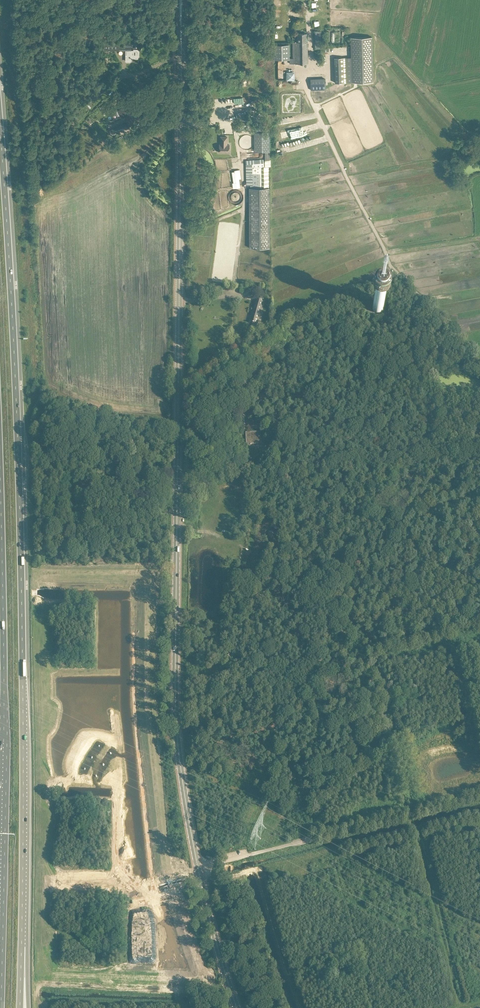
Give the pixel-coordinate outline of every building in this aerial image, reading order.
[(293,42),(293,58),(289,58),(289,59),(290,63),(293,63),(308,63),(307,41),(306,42),(306,33),(297,33),(297,41),(296,41),(293,42)] [(372,36),(350,37),(351,57),(352,82),(373,81),(372,36)] [(131,43),(119,44),(104,44),(104,49),(127,49),(127,55),(126,55),(126,60),(131,60),(131,58),(137,58),(137,50),(131,50),(131,43)] [(289,44),(274,45),(274,59),(289,59),(289,58),(289,44)] [(294,70),(285,70),(285,79),(294,79),(294,70)] [(326,78),(310,79),(310,90),(326,89),(326,78)] [(98,90),(92,95),(94,99),(108,88),(104,83),(97,88),(98,90)] [(126,110),(125,107),(118,111),(120,114),(121,113),(122,115),(127,112),(127,111),(126,110)] [(269,131),(254,132),(254,152),(265,152),(270,151),(269,131)] [(219,144),(219,152),(229,152),(229,144),(227,144),(227,136),(220,136),(220,144),(219,144)] [(249,160),(246,160),(246,185),(250,185),(251,188),(268,188),(268,167),(270,167),(270,159),(270,151),(265,152),(265,159),(249,160)] [(241,178),(240,169),(234,170),(235,171),(232,172),(234,183),(232,183),(233,188),(240,187),(239,178),(241,178)] [(251,188),(249,188),(250,247),(269,247),(269,235),(269,231),(269,188),(268,188),(251,188)] [(263,304),(264,300),(257,298),(253,312),(252,312),(249,322),(252,323),(252,324),(253,324),(257,325),(258,320),(257,319),(258,316),(258,315),(261,303),(263,304)] [(373,307),(372,308),(373,310),(373,311),(374,312),(376,313),(377,313),(379,313),(380,313),(381,312),(382,311),(383,310),(383,308),(383,307),(382,304),(381,303),(379,303),(378,303),(376,303),(375,303),(374,304),(373,305),(373,307)] [(243,412),(244,427),(250,427),(250,426),(261,426),(260,420),(254,421),(249,421),(249,423),(248,423),(247,412),(243,412)] [(261,441),(260,432),(247,433),(247,438),(246,438),(246,443),(250,443),(250,444),(256,444),(262,443),(262,441),(261,441)]
